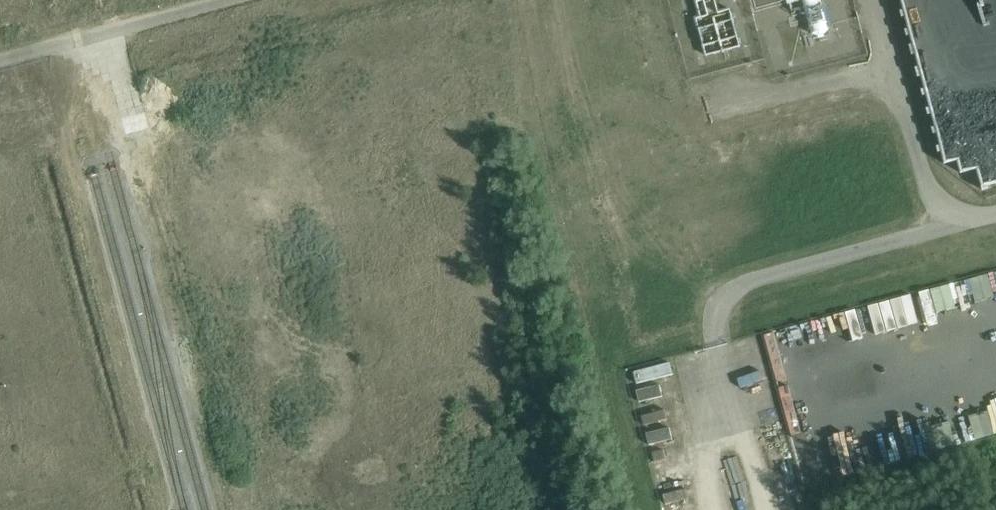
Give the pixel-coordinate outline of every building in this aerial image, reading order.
[(840,0),(821,0),(828,30),(846,26),(840,0)] [(949,59),(934,63),(940,87),(955,83),(949,59)]
